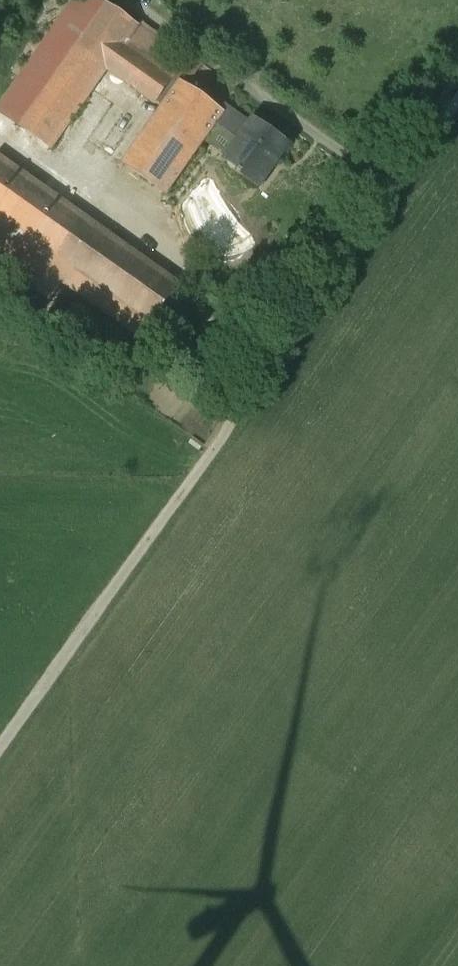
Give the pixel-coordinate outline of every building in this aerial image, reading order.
[(223,112),(182,83),(180,85),(174,80),(186,62),(137,28),(138,26),(101,0),(78,0),(0,111),(0,114),(51,150),(107,70),(163,109),(124,164),(166,194),(205,138),(212,128),(223,112)] [(212,128),(237,146),(231,156),(226,162),(237,170),(235,173),(259,189),(290,145),(255,121),(252,126),(226,108),(223,112),(212,128)] [(212,128),(205,138),(231,156),(237,146),(212,128)] [(50,301),(64,282),(143,339),(180,287),(0,157),(0,265),(50,301)]
